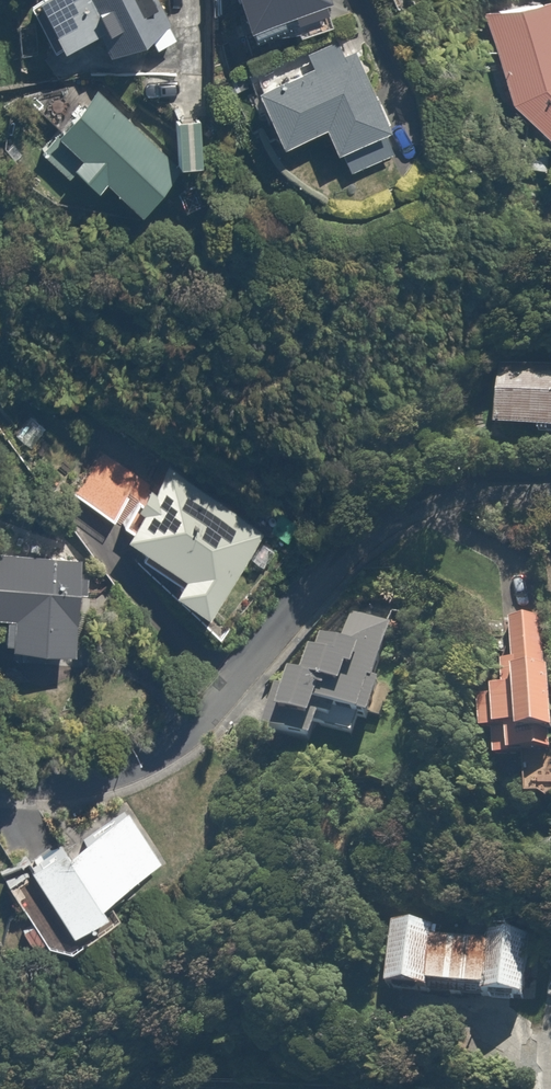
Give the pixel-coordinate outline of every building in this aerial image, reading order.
[(158,0),(92,0),(53,0),(38,11),(70,54),(95,36),(116,65),(174,22),(158,0)] [(338,0),(252,0),(266,36),(341,8),(338,0)] [(550,134),(550,0),(547,0),(482,20),(508,103),(550,134)] [(404,141),(363,54),(267,100),(290,148),(332,128),(350,167),(404,141)] [(91,99),(48,153),(106,199),(115,188),(143,210),(177,168),(91,99)] [(200,127),(179,126),(179,167),(199,167),(200,127)] [(495,357),(489,431),(550,436),(550,362),(495,357)] [(62,493),(133,535),(129,542),(150,554),(141,570),(217,615),(267,532),(169,474),(159,492),(88,450),(62,493)] [(0,557),(0,623),(16,625),(13,650),(83,659),(94,568),(0,557)] [(297,697),(278,692),(266,731),(325,749),(335,715),(365,724),(394,627),(351,614),(340,651),(327,647),(315,688),(301,684),(297,697)] [(547,674),(537,621),(513,625),(520,665),(506,668),(511,694),(482,700),(490,740),(503,737),(509,770),(531,766),(533,774),(539,810),(550,808),(550,673),(547,674)] [(172,862),(126,810),(79,851),(66,837),(27,872),(96,949),(130,918),(121,907),(172,862)] [(424,921),(383,919),(378,993),(420,996),(421,986),(479,990),(478,1001),(514,1003),(519,926),(473,923),(472,936),(423,933),(424,921)]
